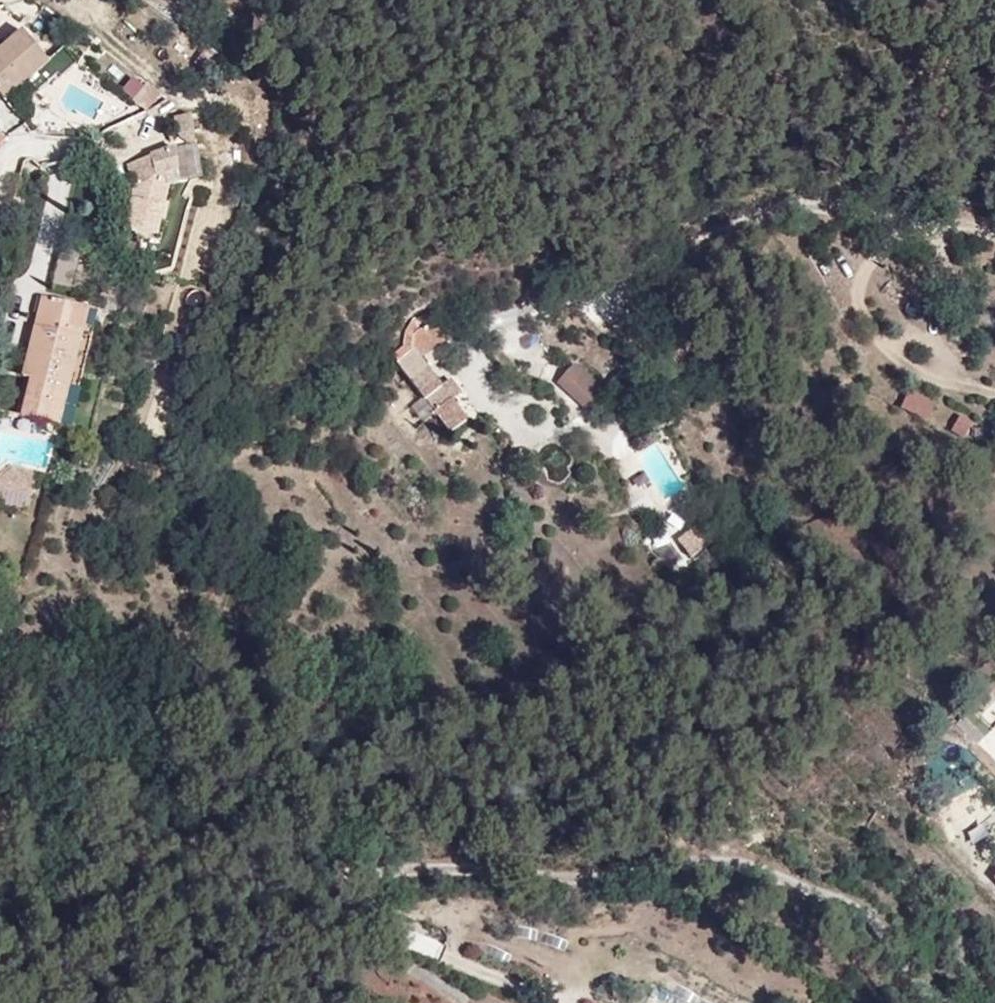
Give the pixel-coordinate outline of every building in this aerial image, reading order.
[(23,27),(0,46),(0,95),(4,100),(19,86),(7,72),(39,46),(23,27)] [(19,86),(51,60),(39,46),(7,72),(19,86)] [(156,96),(170,108),(184,90),(170,78),(156,96)] [(155,122),(135,132),(144,145),(168,135),(155,122)] [(203,179),(199,145),(136,156),(139,182),(173,178),(174,184),(203,179)] [(176,189),(203,179),(174,184),(173,178),(145,181),(159,197),(169,203),(176,189)] [(90,268),(98,235),(75,229),(66,262),(90,268)] [(81,318),(89,282),(51,273),(37,338),(48,340),(43,360),(36,395),(61,401),(71,361),(84,364),(93,321),(81,318)] [(93,321),(101,284),(89,282),(81,318),(93,321)] [(412,350),(435,322),(415,336),(407,356),(396,364),(451,434),(466,422),(450,401),(439,387),(418,361),(412,350)] [(448,345),(435,322),(412,350),(418,361),(448,345)] [(43,360),(48,340),(37,338),(33,358),(43,360)] [(75,404),(84,364),(71,361),(61,401),(75,404)] [(566,364),(553,378),(579,403),(592,389),(566,364)] [(447,380),(439,387),(450,401),(459,395),(447,380)] [(930,418),(934,397),(904,391),(900,412),(930,418)] [(697,529),(676,540),(685,557),(707,545),(697,529)]
